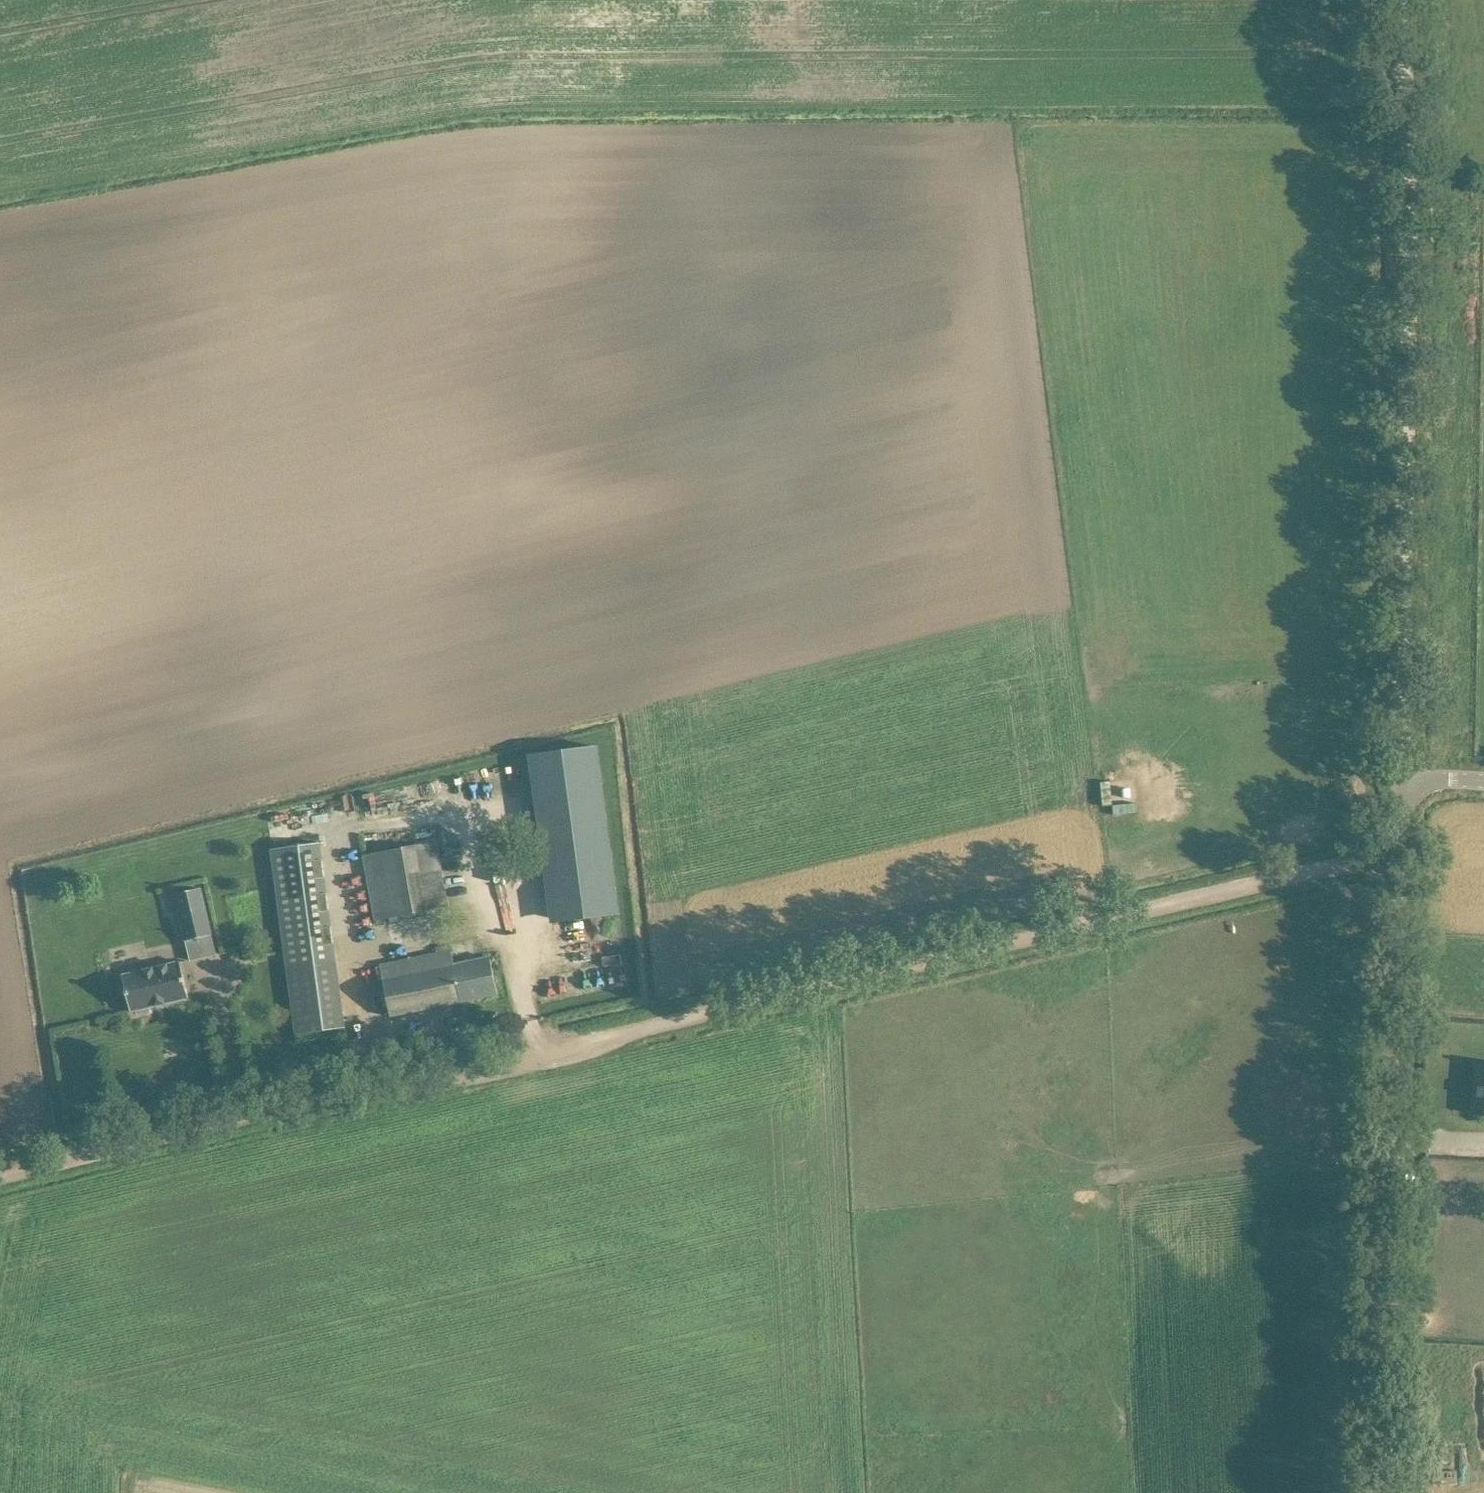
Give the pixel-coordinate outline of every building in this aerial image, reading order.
[(599,748),(529,757),(552,926),(621,916),(599,748)] [(271,848),(296,1033),(344,1027),(320,842),(271,848)] [(439,842),(363,855),(374,921),(450,908),(439,842)] [(212,935),(200,887),(174,893),(186,941),(212,935)] [(380,964),(390,1016),(498,993),(490,957),(455,965),(454,964),(450,944),(436,947),(437,952),(380,964)] [(149,1010),(148,1006),(189,997),(180,961),(122,974),(123,978),(119,979),(122,991),(126,990),(131,1011),(136,1009),(137,1013),(149,1010)] [(1475,1063),(1471,1113),(1483,1114),(1483,1064),(1475,1063)]
